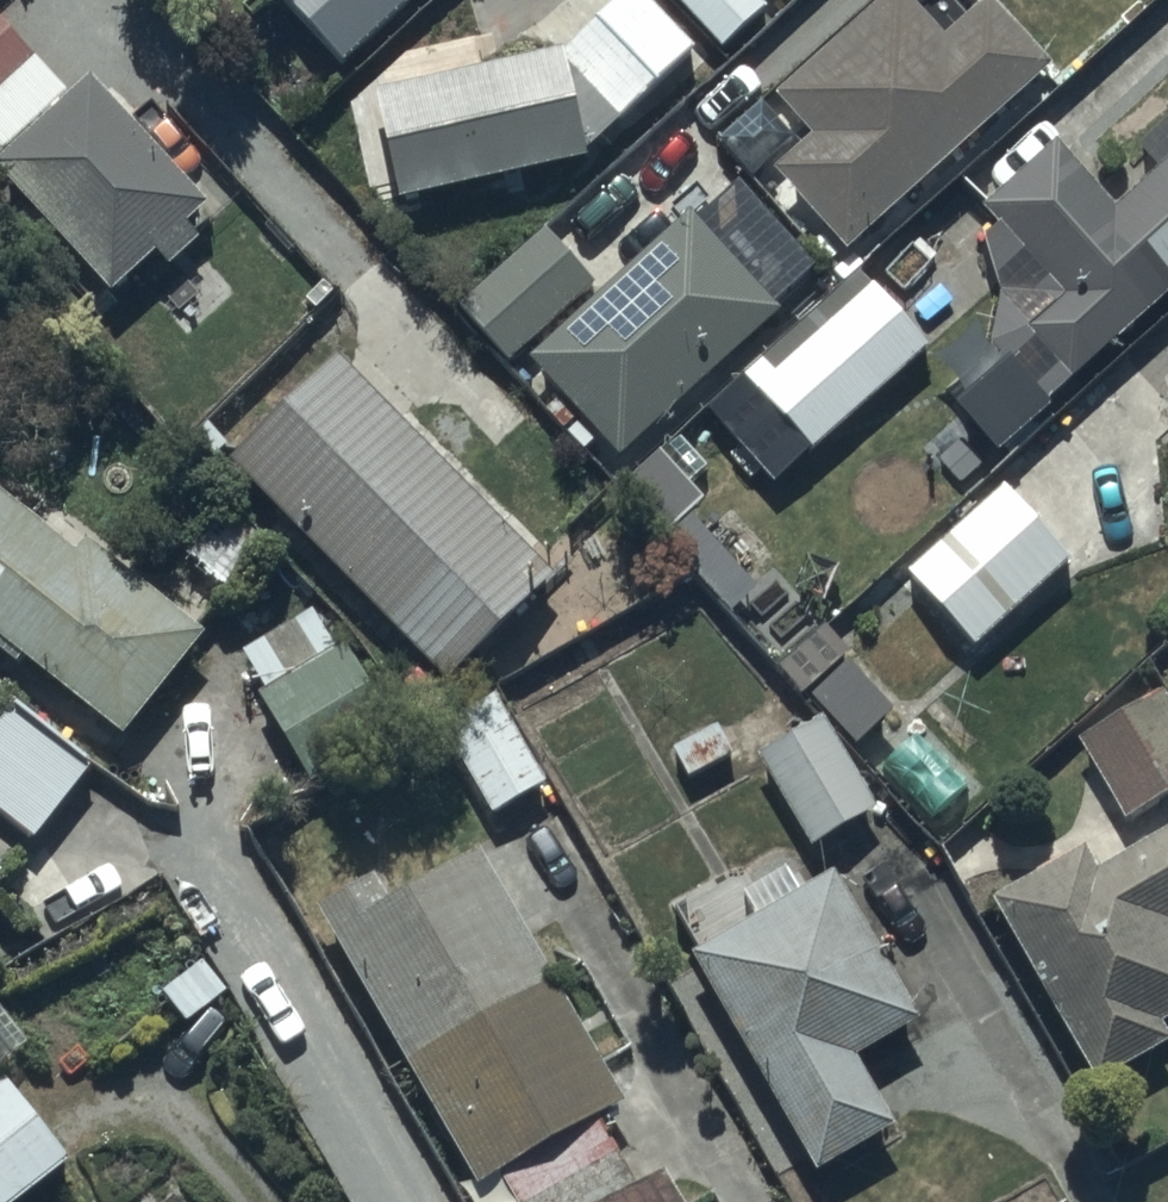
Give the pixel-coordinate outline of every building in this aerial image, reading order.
[(342,79),(429,0),(282,0),(275,6),(342,79)] [(410,217),(584,177),(583,171),(623,137),(619,132),(702,63),(649,0),(637,0),(557,67),(498,81),(490,34),(414,45),(351,104),(367,212),(386,239),(415,234),(410,217)] [(721,63),(767,21),(748,0),(664,0),(721,63)] [(773,191),(847,273),(1052,89),(987,17),(942,59),(898,10),(776,119),(810,158),(773,191)] [(68,108),(0,34),(0,171),(68,108)] [(0,178),(0,192),(111,315),(158,272),(169,284),(199,256),(187,242),(207,224),(91,95),(0,178)] [(981,210),(1109,351),(1167,298),(1167,160),(1115,208),(1056,142),(981,210)] [(691,228),(526,377),(617,477),(782,328),(691,228)] [(544,243),(457,321),(505,376),(593,297),(544,243)] [(741,387),(812,467),(928,365),(870,299),(775,383),(762,368),(741,387)] [(956,404),(995,450),(1052,402),(1012,356),(956,404)] [(337,373),(229,479),(444,699),(552,592),(337,373)] [(659,464),(618,500),(729,630),(759,605),(692,527),(704,517),(659,464)] [(910,585),(975,660),(1071,575),(1006,501),(910,585)] [(122,757),(205,654),(86,559),(76,572),(0,512),(0,659),(122,757)] [(311,621),(242,664),(267,704),(260,709),(315,799),(402,745),(348,657),(337,664),(311,621)] [(811,710),(854,760),(893,727),(850,677),(811,710)] [(493,708),(439,739),(492,830),(546,799),(493,708)] [(1080,759),(1125,834),(1167,808),(1167,713),(1165,708),(1080,759)] [(33,856),(89,787),(12,723),(0,737),(0,829),(33,856)] [(823,729),(756,766),(810,862),(877,825),(823,729)] [(993,919),(1096,1103),(1167,1063),(1167,1061),(1159,1045),(1167,1040),(1167,847),(1097,887),(1086,866),(993,919)] [(479,868),(388,919),(372,891),(315,924),(474,1201),(484,1201),(499,1193),(504,1201),(635,1201),(598,1137),(625,1122),(479,868)] [(757,934),(691,972),(815,1191),(895,1146),(855,1075),(918,1038),(833,889),(806,905),(791,878),(741,906),(757,934)] [(68,1178),(4,1095),(0,1098),(0,1201),(36,1201),(68,1178)] [(664,1192),(646,1201),(670,1201),(664,1192)]
